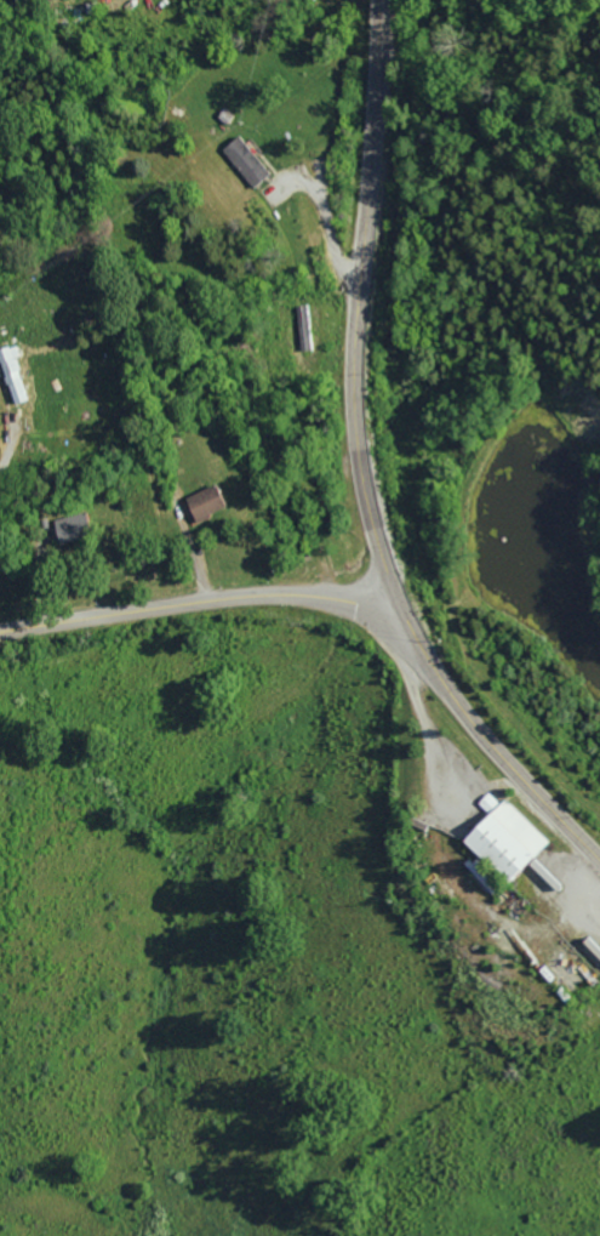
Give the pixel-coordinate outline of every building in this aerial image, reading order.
[(253,188),(271,174),(241,136),(223,150),(253,188)] [(14,405),(30,400),(12,346),(0,350),(0,359),(14,405)] [(83,515),(56,522),(62,544),(89,537),(83,515)] [(546,841),(503,799),(498,804),(487,793),(476,804),(486,814),(461,839),(505,883),(546,841)] [(587,936),(575,947),(599,975),(599,950),(587,936)] [(573,964),(592,985),(598,980),(579,959),(573,964)]
